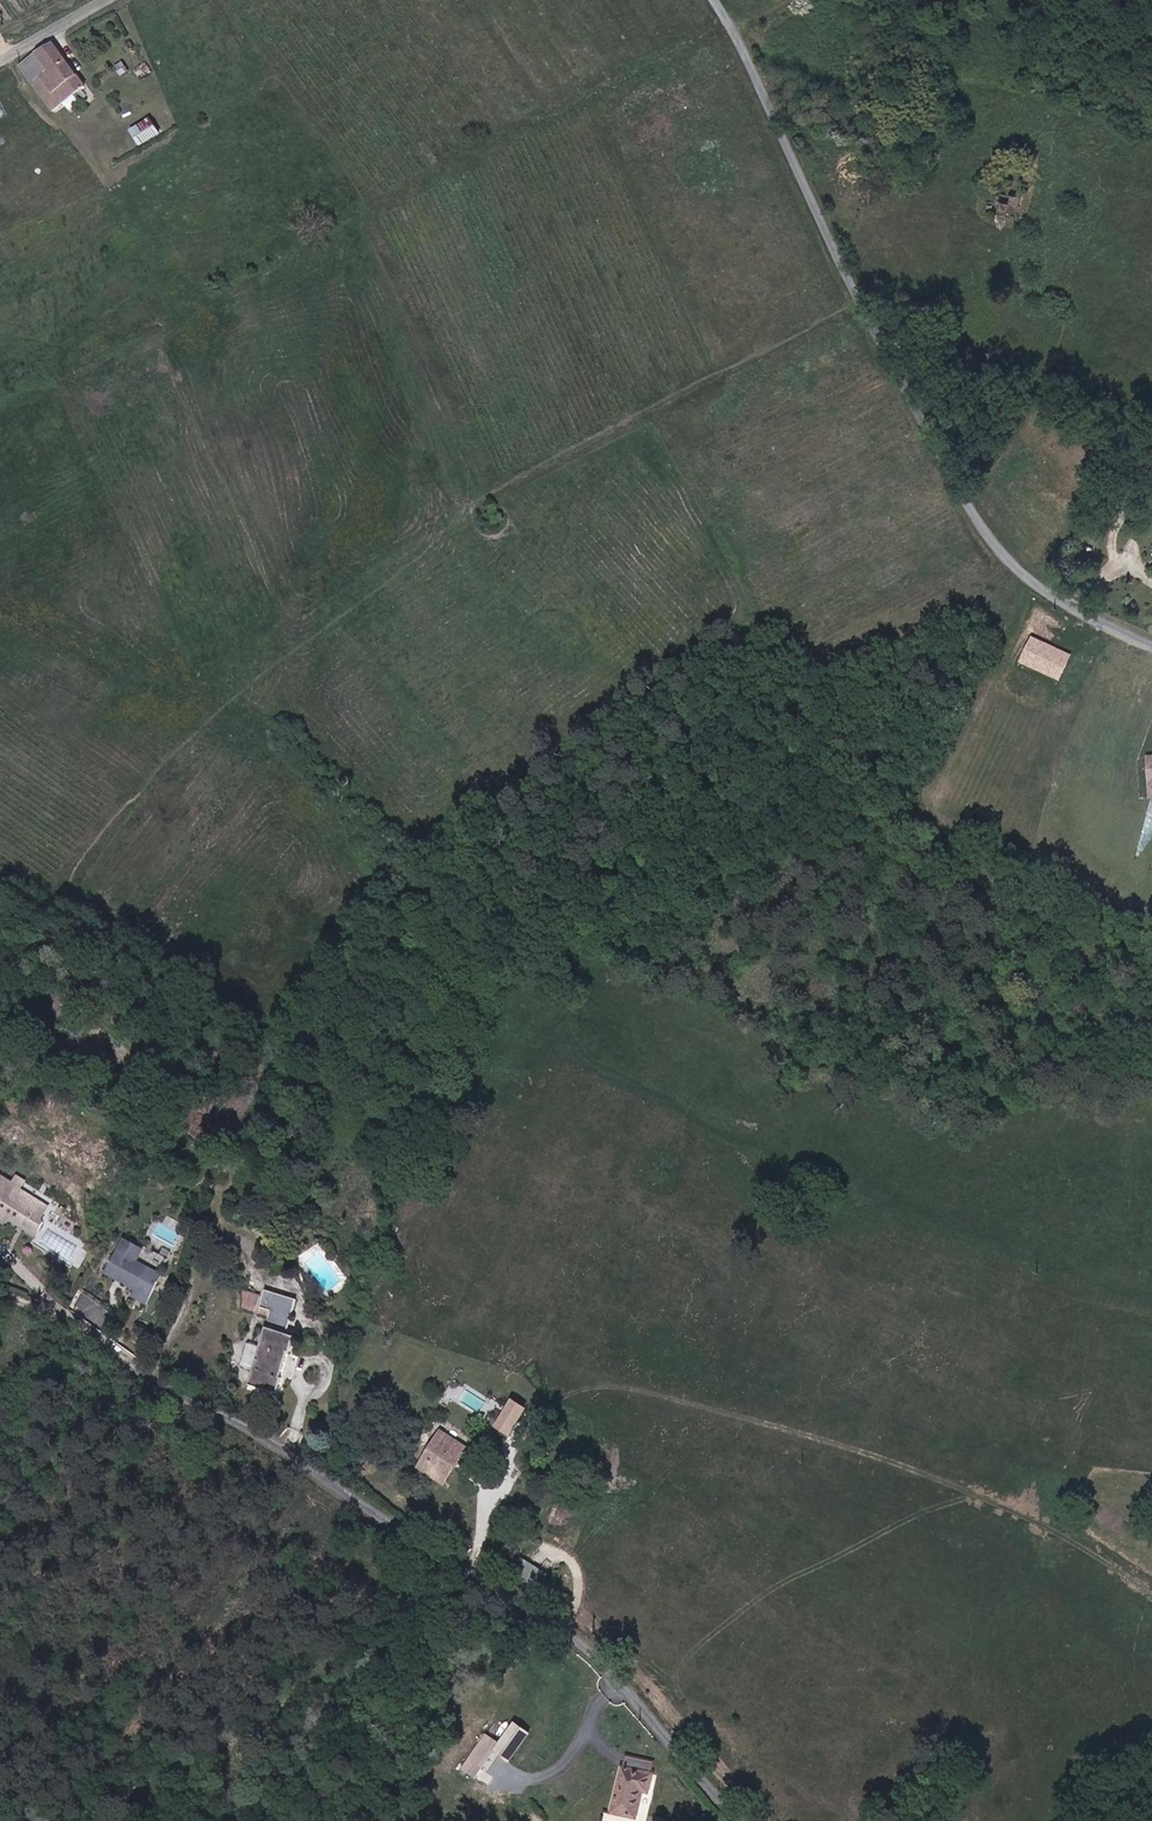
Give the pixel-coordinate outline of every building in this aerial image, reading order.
[(57,126),(89,108),(58,51),(38,63),(54,91),(40,99),(57,126)] [(148,148),(168,134),(155,116),(136,130),(148,148)] [(1027,196),(1004,193),(1004,197),(995,196),(994,212),(1023,215),(1027,196)] [(517,524),(523,534),(539,525),(532,514),(517,524)] [(1019,661),(1060,682),(1073,655),(1032,634),(1019,661)] [(1,1211),(0,1212),(0,1234),(6,1226),(42,1246),(48,1236),(44,1234),(52,1219),(25,1203),(29,1194),(16,1187),(11,1193),(0,1187),(0,1211),(1,1211)] [(121,1235),(103,1273),(134,1288),(130,1296),(145,1303),(160,1271),(137,1260),(144,1246),(121,1235)] [(245,1307),(260,1308),(262,1292),(246,1291),(245,1307)] [(119,1333),(126,1321),(83,1294),(75,1306),(119,1333)] [(276,1320),(254,1392),(284,1403),(289,1386),(285,1385),(293,1360),(298,1361),(303,1345),(296,1344),(305,1310),(271,1300),(266,1317),(276,1320)] [(494,1428),(511,1435),(524,1404),(506,1397),(494,1428)] [(475,1478),(485,1463),(461,1446),(437,1481),(461,1498),(469,1487),(467,1486),(473,1477),(475,1478)] [(475,1777),(492,1752),(508,1762),(529,1731),(511,1719),(498,1739),(486,1731),(461,1768),(475,1777)] [(633,1772),(623,1819),(633,1820),(650,1820),(656,1796),(663,1798),(667,1780),(633,1772)]
